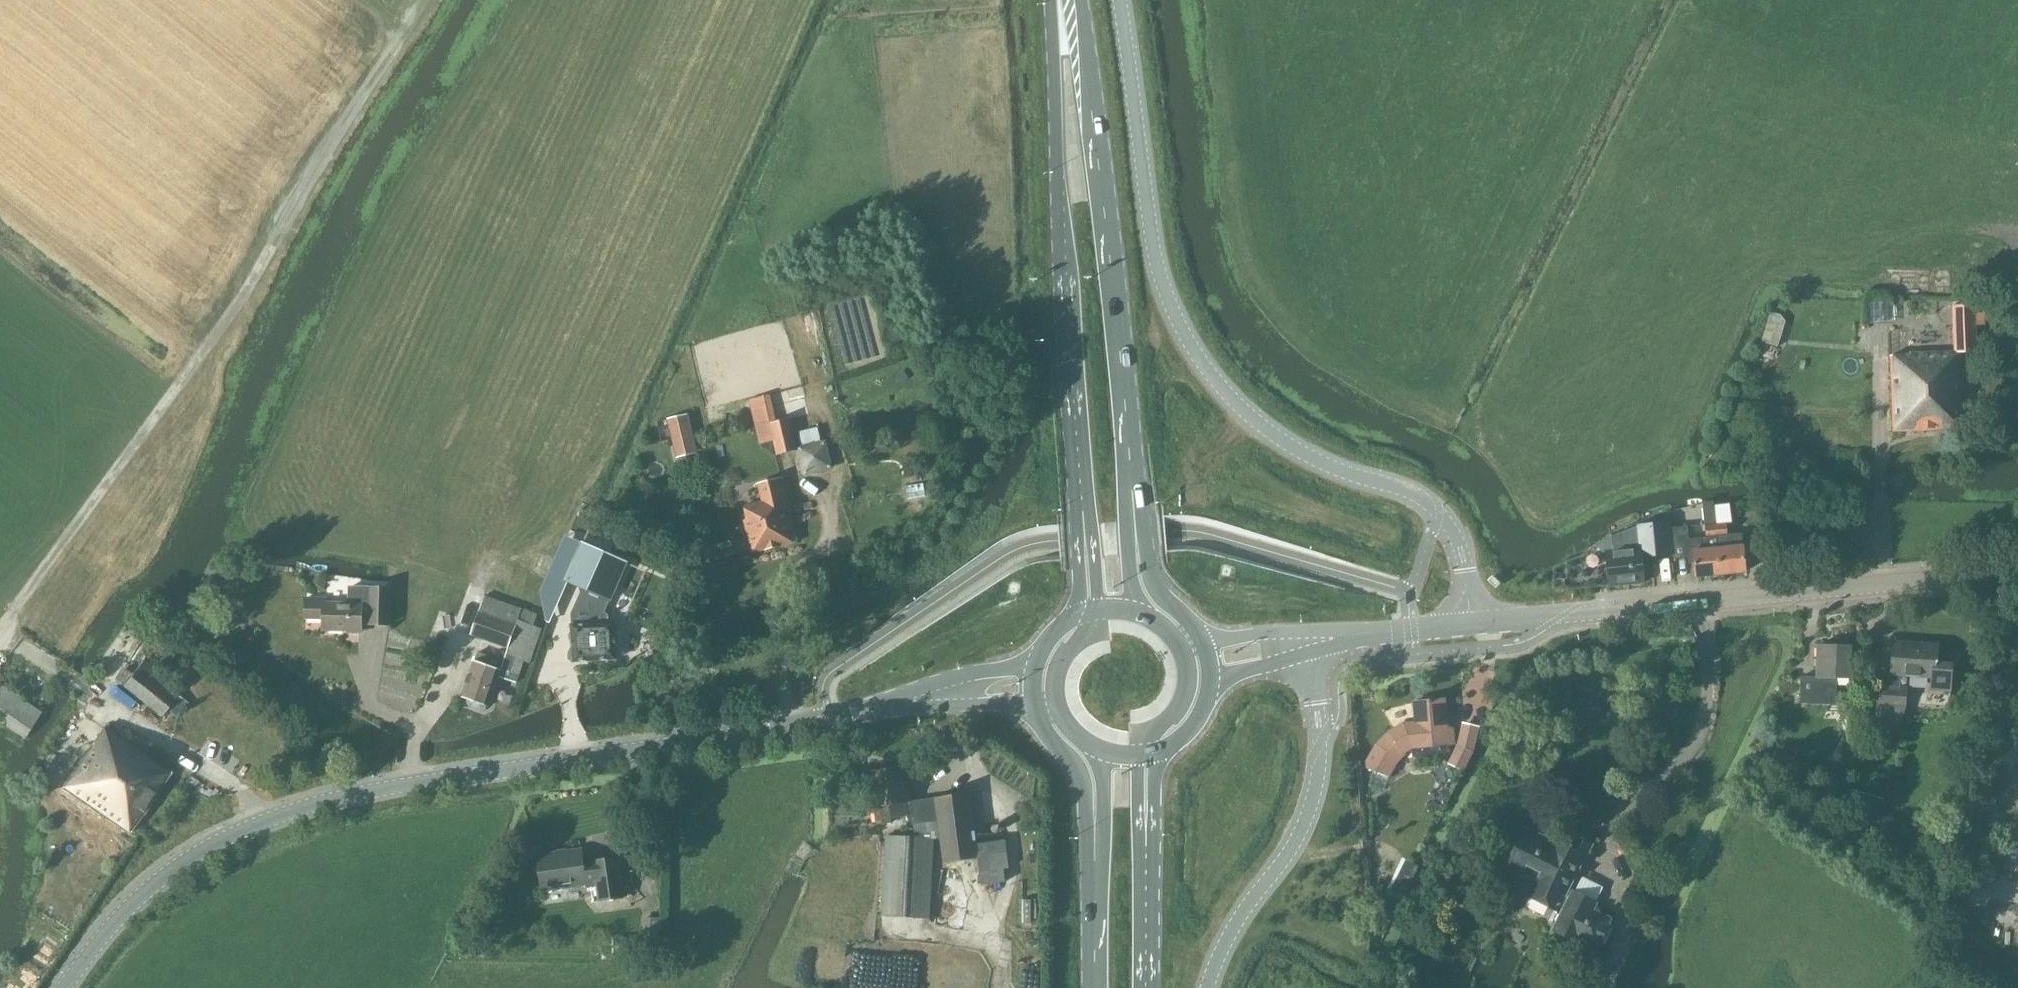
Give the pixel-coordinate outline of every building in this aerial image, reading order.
[(1953,352),(1891,354),(1893,432),(1964,430),(1961,352),(1976,352),(1975,325),(1985,325),(1984,305),(1975,305),(1951,306),(1952,321),(1952,323),(1953,352)] [(1778,347),(1786,322),(1780,315),(1771,312),(1762,343),(1778,347)] [(903,371),(896,377),(902,384),(909,378),(903,371)] [(764,396),(749,400),(760,445),(774,441),(770,424),(764,396)] [(687,414),(667,419),(674,446),(694,441),(687,414)] [(776,422),(770,424),(774,441),(777,455),(797,450),(789,419),(776,422)] [(801,470),(826,467),(820,424),(795,427),(801,470)] [(747,519),(743,520),(751,553),(798,542),(782,478),(758,484),(762,501),(743,506),(747,519)] [(1713,509),(1720,573),(1744,571),(1740,532),(1725,534),(1724,523),(1731,522),(1729,502),(1712,503),(1713,509)] [(1687,526),(1670,528),(1673,559),(1687,558),(1688,562),(1693,562),(1694,576),(1720,573),(1713,509),(1702,510),(1705,535),(1689,537),(1687,526)] [(592,521),(582,543),(625,562),(634,540),(592,521)] [(1638,525),(1612,535),(1613,550),(1606,550),(1609,584),(1644,581),(1643,578),(1646,578),(1645,567),(1642,567),(1641,555),(1671,552),(1668,522),(1638,525)] [(582,543),(565,581),(567,582),(584,589),(572,614),(573,625),(571,625),(573,662),(577,662),(616,660),(614,623),(609,623),(608,615),(604,612),(610,601),(627,562),(625,562),(582,543)] [(363,622),(388,625),(388,587),(371,586),(370,594),(347,593),(347,599),(325,598),(325,595),(305,595),(305,616),(322,617),(321,631),(363,632),(363,622)] [(474,661),(462,696),(469,699),(468,702),(469,705),(482,710),(485,708),(486,705),(490,706),(500,677),(517,683),(524,661),(523,661),(535,626),(534,625),(538,614),(484,595),(470,635),(508,648),(501,670),(490,666),(493,657),(478,652),(475,661),(474,661)] [(1929,691),(1951,693),(1953,659),(1936,657),(1936,645),(1892,642),(1889,685),(1878,685),(1876,703),(1904,705),(1905,687),(1900,687),(1901,674),(1930,677),(1929,691)] [(1835,678),(1848,679),(1849,646),(1817,645),(1816,676),(1801,676),(1800,703),(1828,704),(1829,683),(1835,683),(1835,678)] [(143,662),(123,688),(162,717),(167,710),(177,717),(187,703),(178,696),(182,691),(143,662)] [(22,739),(41,713),(2,686),(0,688),(0,723),(22,739)] [(1371,754),(1366,762),(1367,768),(1389,776),(1397,761),(1404,753),(1403,752),(1412,747),(1413,757),(1445,754),(1449,745),(1455,744),(1453,728),(1447,729),(1445,699),(1413,701),(1415,723),(1403,724),(1389,734),(1378,746),(1373,755),(1371,754)] [(1458,745),(1449,764),(1464,771),(1473,752),(1479,727),(1463,723),(1458,745)] [(92,744),(61,788),(129,834),(170,773),(103,728),(92,744)] [(909,815),(910,824),(913,824),(914,836),(885,836),(881,915),(930,918),(935,837),(939,837),(942,863),(978,859),(980,873),(981,886),(1006,882),(1004,869),(1009,869),(1005,841),(976,845),(969,794),(908,801),(906,784),(903,785),(901,768),(870,772),(872,789),(868,790),(871,808),(874,808),(876,824),(890,822),(890,818),(909,815)] [(1838,821),(1875,832),(1884,798),(1847,787),(1838,821)] [(1526,829),(1509,863),(1538,878),(1535,884),(1529,895),(1554,907),(1560,894),(1568,898),(1561,911),(1552,929),(1577,941),(1578,939),(1596,947),(1598,943),(1600,944),(1610,925),(1608,924),(1610,919),(1592,910),(1597,901),(1596,901),(1603,888),(1582,877),(1575,891),(1570,888),(1582,864),(1584,864),(1593,844),(1572,833),(1566,845),(1555,839),(1552,842),(1526,829)] [(583,851),(538,857),(543,889),(586,883),(586,886),(598,884),(600,901),(624,898),(618,858),(595,861),(595,863),(585,865),(583,851)] [(483,919),(474,933),(482,938),(491,924),(483,919)]
